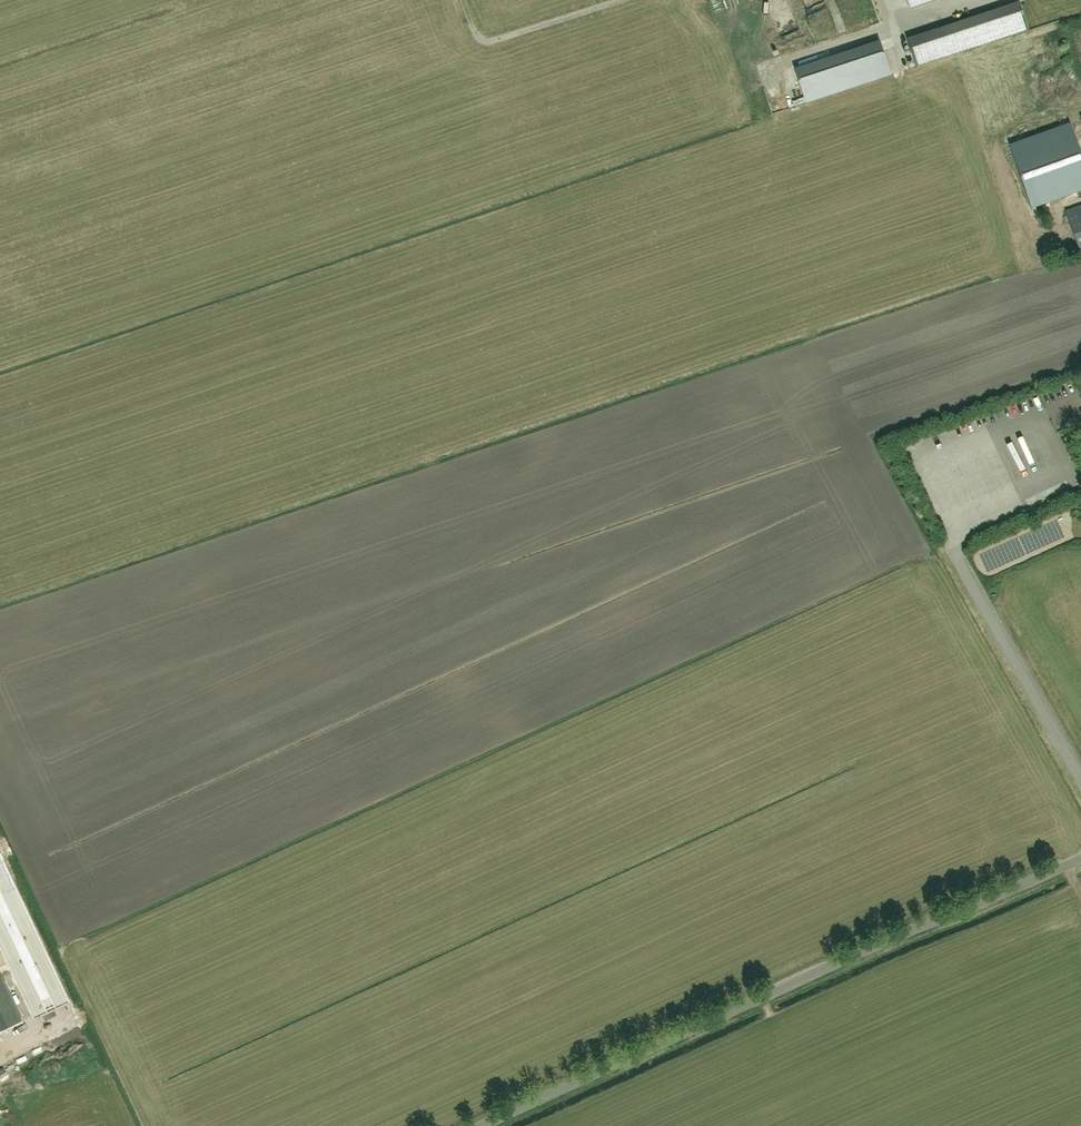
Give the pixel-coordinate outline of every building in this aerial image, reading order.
[(909,9),(934,0),(906,0),(909,9)] [(992,41),(1028,29),(1019,0),(983,12),(992,41)] [(795,68),(806,102),(890,74),(879,41),(795,68)] [(1031,48),(1022,52),(1024,58),(1033,54),(1031,48)] [(1070,122),(1009,144),(1032,208),(1080,191),(1080,152),(1070,122)] [(1065,210),(1080,253),(1080,204),(1065,210)] [(1022,413),(1029,411),(1027,403),(1020,405),(1022,413)] [(0,972),(0,1031),(23,1021),(0,972)]
